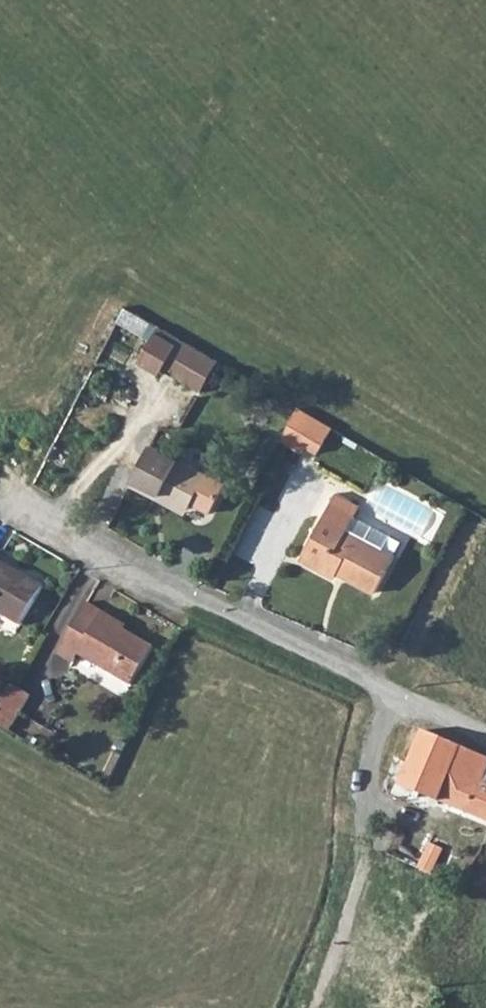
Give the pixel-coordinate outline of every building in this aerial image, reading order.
[(151,350),(167,359),(180,338),(163,328),(151,350)] [(167,359),(162,368),(200,390),(218,360),(180,338),(167,359)] [(281,440),(302,452),(306,446),(317,452),(331,426),(298,407),(281,440)] [(156,498),(158,495),(188,510),(191,505),(209,515),(226,485),(151,444),(129,483),(156,498)] [(347,531),(354,517),(360,506),(335,491),(300,558),(333,576),(338,568),(344,571),(342,576),(373,593),(393,556),(383,550),(347,531)] [(347,531),(383,550),(390,536),(354,517),(347,531)] [(10,611),(9,613),(24,622),(47,584),(23,569),(21,572),(0,560),(0,605),(10,611)] [(59,652),(76,662),(82,653),(133,683),(154,647),(104,617),(106,611),(90,602),(59,652)] [(11,730),(32,696),(13,684),(0,705),(0,724),(11,730)] [(386,777),(400,783),(423,730),(408,723),(386,777)] [(485,777),(485,757),(423,730),(400,783),(485,820),(485,782),(484,781),(485,777)] [(419,866),(431,871),(443,847),(430,842),(419,866)] [(414,870),(409,891),(431,896),(436,875),(414,870)]
